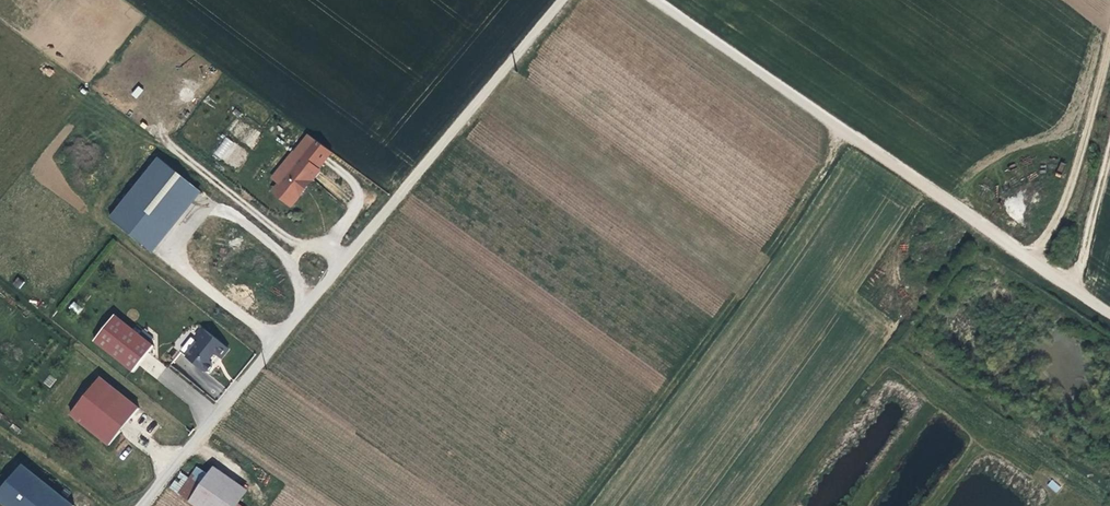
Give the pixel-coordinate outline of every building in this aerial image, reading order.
[(293,155),(315,172),(329,153),(307,136),(293,155)] [(225,137),(213,154),(225,162),(237,144),(225,137)] [(316,173),(315,172),(293,155),(266,188),(290,206),(301,192),(299,190),(303,185),(305,187),(316,173)] [(156,161),(126,200),(158,225),(188,186),(156,161)] [(199,194),(188,186),(158,225),(126,200),(109,222),(153,255),(199,194)] [(12,285),(20,289),(25,281),(17,276),(12,285)] [(78,314),(83,307),(73,301),(69,307),(78,314)] [(116,318),(95,344),(134,374),(154,349),(149,345),(139,337),(116,318)] [(200,329),(192,338),(199,343),(187,360),(204,374),(208,374),(213,368),(214,363),(211,361),(212,360),(215,356),(217,358),(219,360),(227,350),(200,329)] [(143,332),(139,337),(149,345),(153,340),(143,332)] [(51,388),(56,379),(48,374),(43,383),(51,388)] [(101,379),(72,415),(110,446),(121,432),(118,429),(125,421),(128,424),(139,410),(101,379)] [(121,432),(128,424),(125,421),(118,429),(121,432)] [(0,492),(0,501),(6,505),(74,505),(23,464),(0,492)] [(249,492),(215,467),(208,476),(189,502),(195,505),(239,505),(243,500),(249,492)] [(171,489),(189,502),(208,476),(197,468),(189,479),(181,474),(171,489)] [(1057,492),(1061,486),(1051,479),(1047,486),(1057,492)]
